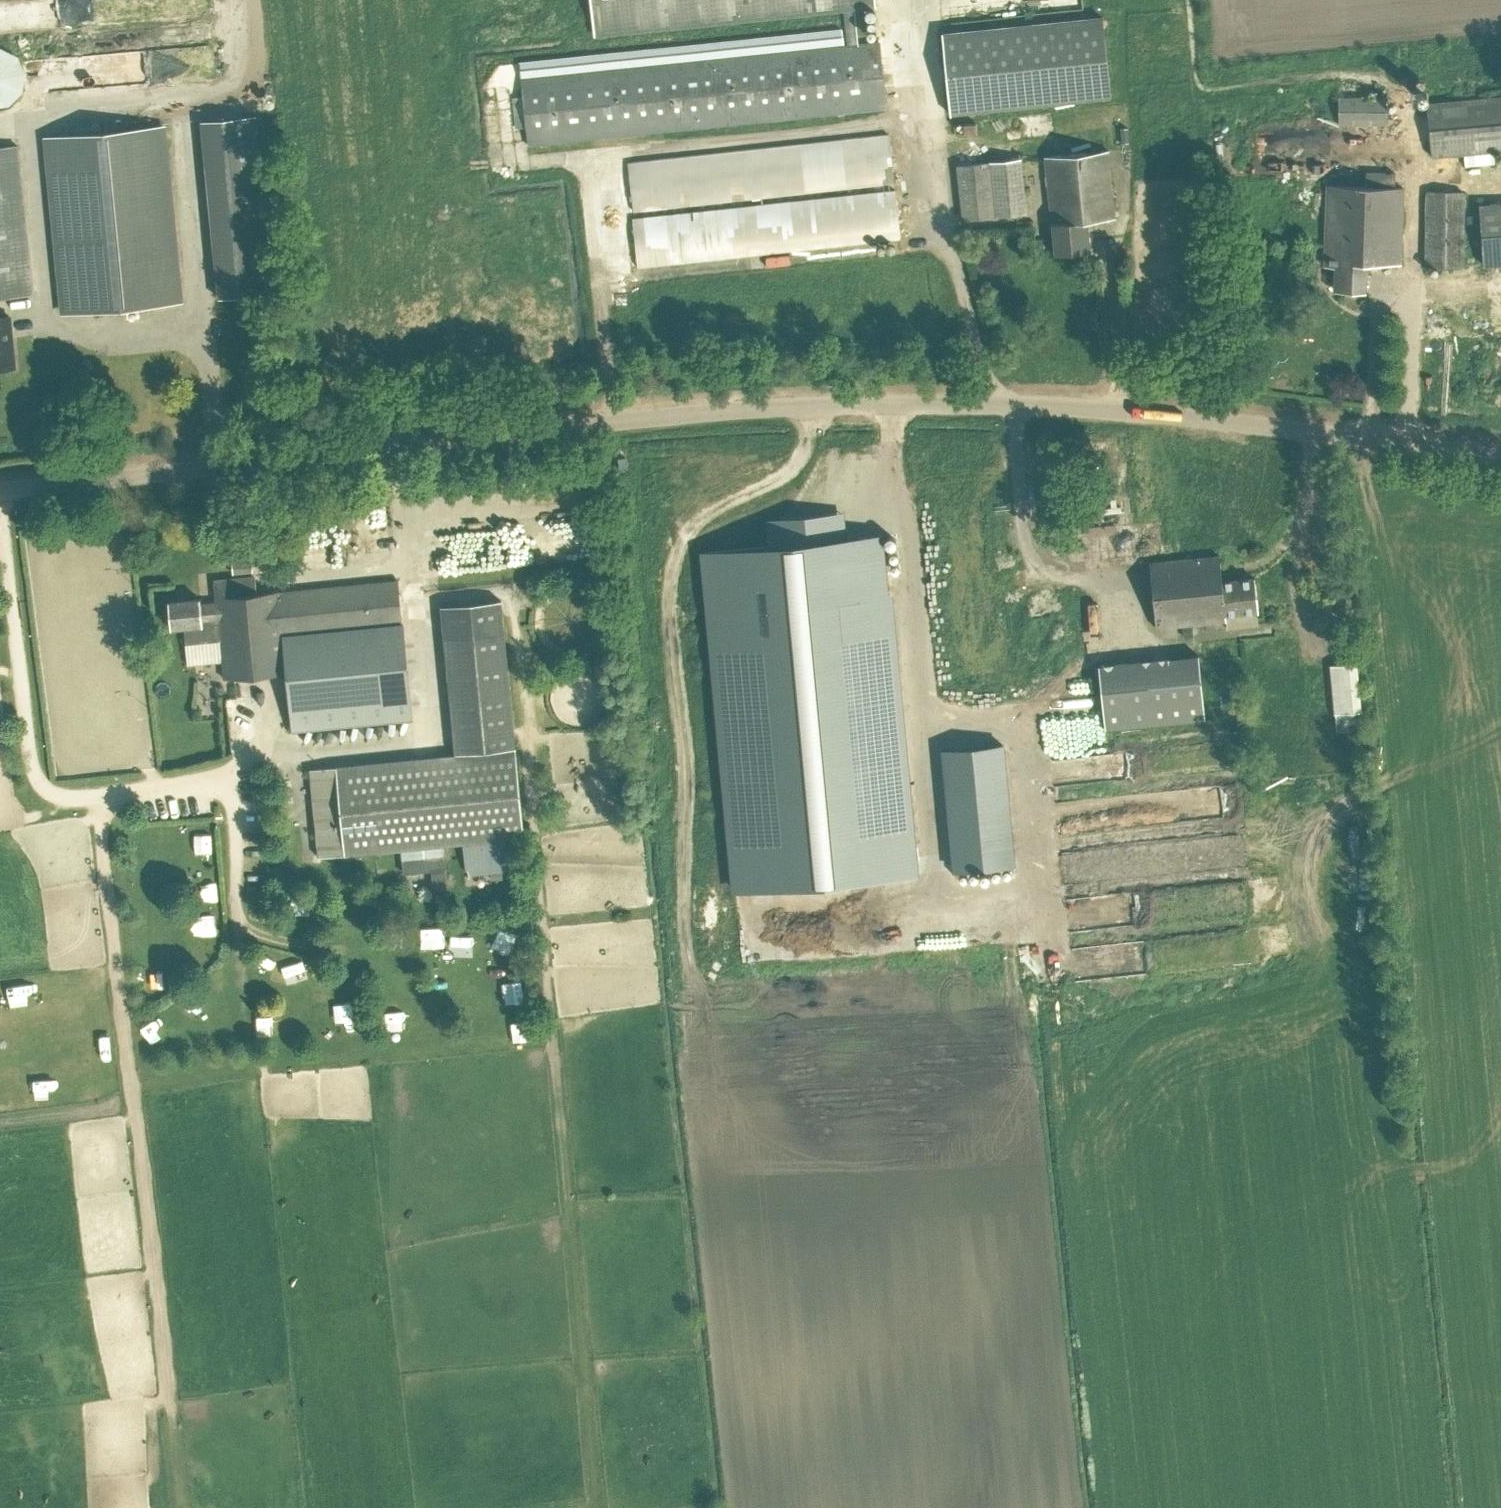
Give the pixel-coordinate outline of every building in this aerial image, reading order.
[(201,17),(200,0),(79,0),(80,27),(102,26),(101,21),(135,19),(135,21),(201,17)] [(593,26),(869,0),(591,0),(593,26)] [(858,45),(854,5),(845,6),(849,46),(824,48),(521,79),(528,144),(886,106),(879,42),(858,45)] [(942,32),(950,114),(1111,97),(1103,16),(942,32)] [(1337,122),(1386,122),(1386,94),(1336,94),(1337,122)] [(1430,154),(1500,146),(1500,94),(1424,103),(1430,154)] [(502,113),(484,114),(485,136),(503,135),(502,113)] [(273,292),(255,115),(201,121),(219,298),(273,292)] [(47,136),(64,313),(180,302),(162,124),(47,136)] [(627,160),(632,210),(895,182),(889,131),(627,160)] [(32,293),(18,145),(0,147),(0,296),(32,293)] [(1053,221),(1056,252),(1090,248),(1087,219),(1116,216),(1109,147),(1043,154),(1049,221),(1053,221)] [(954,164),(960,220),(1026,213),(1020,157),(954,164)] [(1333,287),(1368,289),(1369,261),(1399,262),(1402,187),(1326,185),(1324,264),(1334,264),(1333,287)] [(632,215),(638,265),(901,237),(896,187),(632,215)] [(1425,262),(1461,262),(1463,189),(1427,189),(1425,262)] [(1484,265),(1500,264),(1500,203),(1479,204),(1484,265)] [(763,266),(764,277),(788,275),(788,264),(763,266)] [(15,371),(10,319),(0,320),(0,373),(15,371)] [(769,545),(704,551),(736,890),(914,873),(882,534),(846,538),(845,538),(845,537),(844,535),(842,533),(841,532),(839,530),(837,528),(835,526),(833,525),(831,523),(829,522),(826,521),(823,520),(821,519),(819,518),(817,518),(814,517),(811,517),(808,517),(805,517),(802,518),(799,518),(796,519),(793,520),(791,522),(788,523),(786,524),(784,526),(782,527),(780,529),(778,531),(776,533),(775,535),(774,535),(773,537),(772,539),(771,540),(771,542),(770,544),(769,545)] [(531,542),(531,533),(502,533),(502,542),(531,542)] [(477,537),(454,537),(454,546),(477,546),(477,537)] [(1148,561),(1154,626),(1225,619),(1225,614),(1255,612),(1252,577),(1221,580),(1219,554),(1148,561)] [(229,560),(230,574),(251,573),(249,558),(229,560)] [(490,570),(492,586),(503,585),(501,569),(490,570)] [(184,624),(186,663),(221,660),(222,678),(286,672),(291,727),(411,717),(400,581),(215,597),(216,602),(199,603),(198,597),(168,599),(170,626),(184,624)] [(444,633),(455,752),(514,746),(503,627),(444,633)] [(1098,665),(1105,729),(1205,718),(1198,654),(1098,665)] [(1330,664),(1336,724),(1361,722),(1360,710),(1362,710),(1357,661),(1330,664)] [(1003,743),(942,749),(954,869),(1014,864),(1003,743)] [(514,746),(455,752),(335,764),(310,766),(319,854),(343,852),(401,846),(403,868),(404,873),(419,871),(431,870),(434,890),(449,888),(446,870),(443,842),(523,834),(514,746)] [(1230,816),(1241,816),(1241,798),(1230,798),(1230,816)] [(482,887),(499,895),(507,875),(490,868),(482,887)] [(493,938),(491,953),(512,957),(515,942),(493,938)] [(501,1006),(518,1007),(519,987),(502,986),(501,1006)] [(401,1020),(402,1003),(383,1002),(382,1018),(401,1020)] [(348,1025),(347,1013),(328,1014),(329,1026),(348,1025)]
